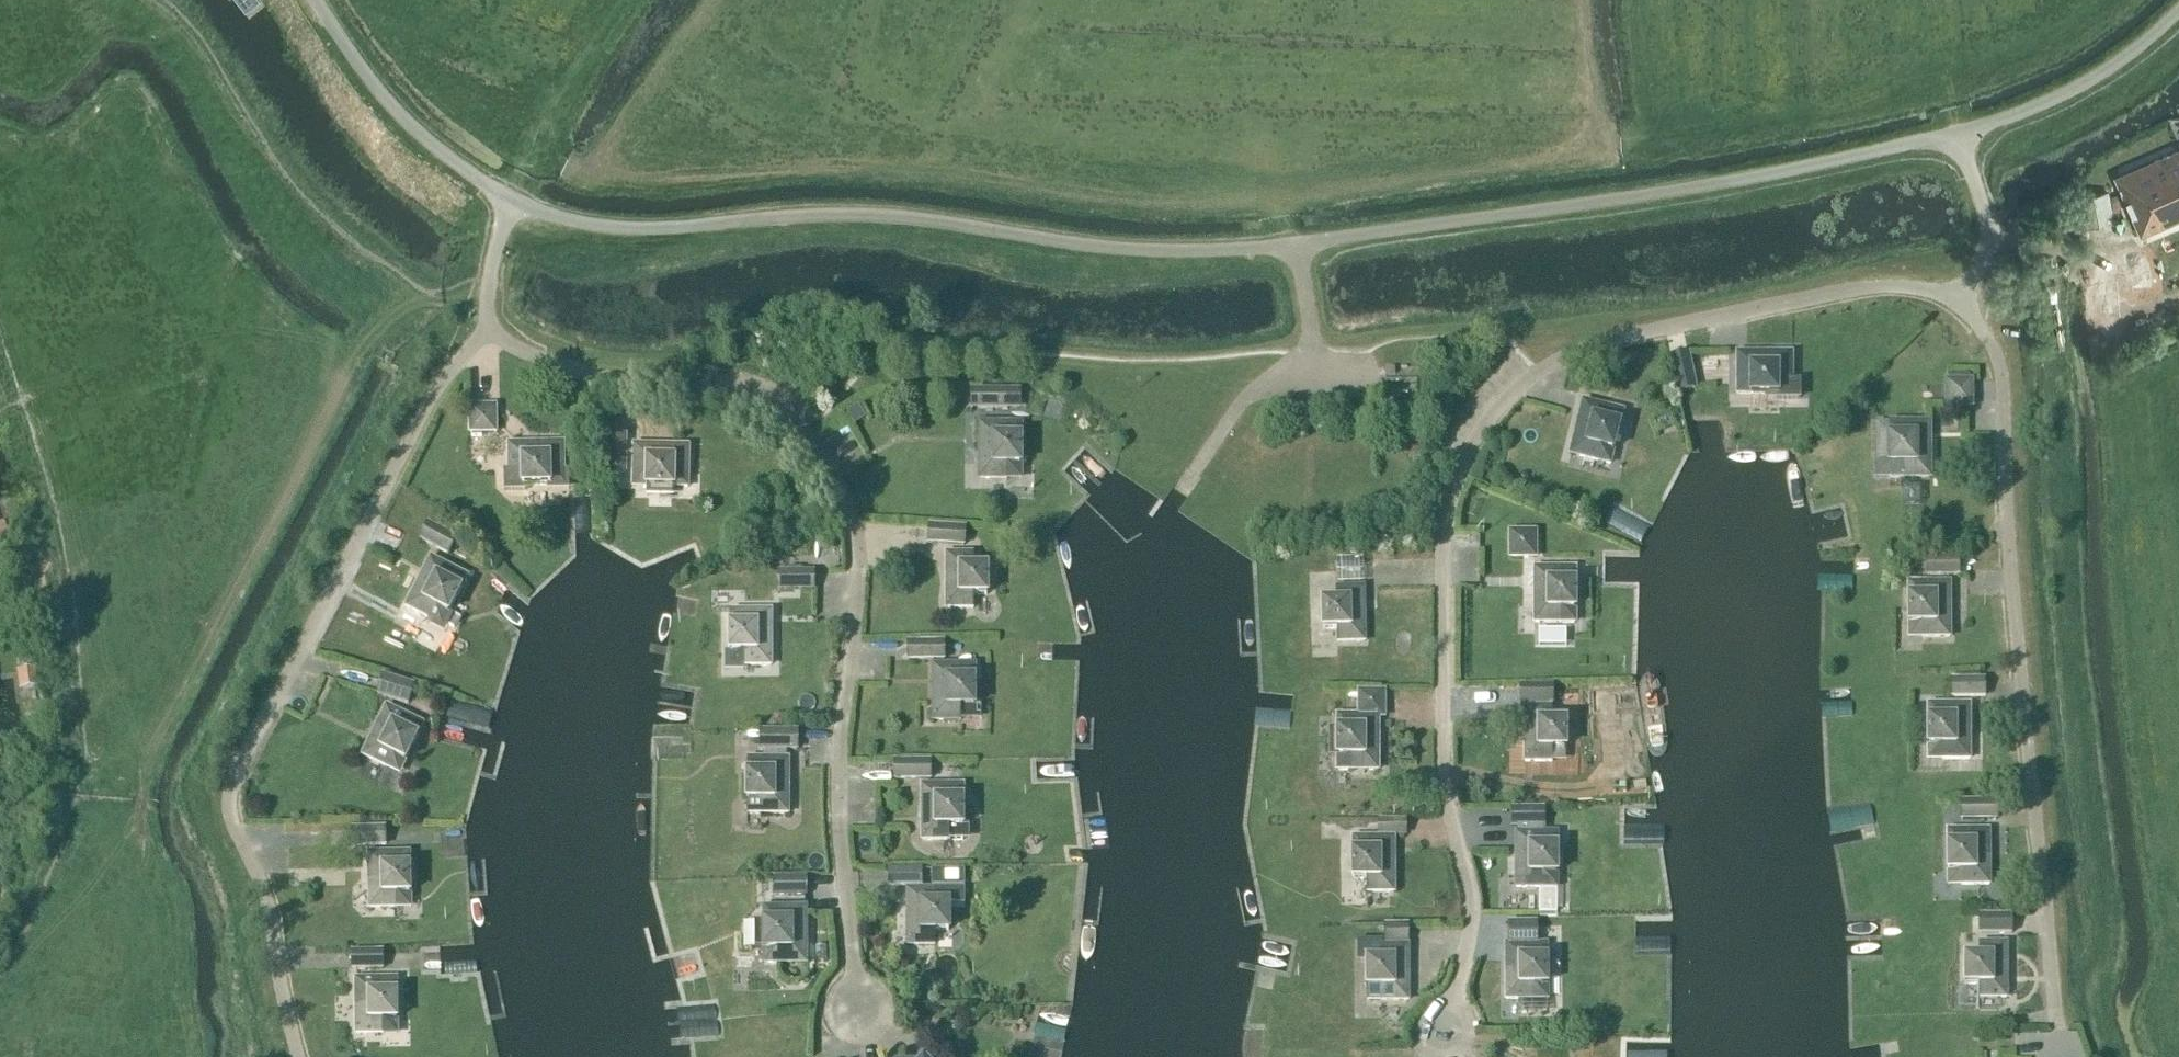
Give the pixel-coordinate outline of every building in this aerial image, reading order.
[(249,21),(268,7),(262,0),(233,0),(249,21)] [(2116,176),(2141,234),(2178,218),(2178,149),(2116,176)] [(2114,188),(2080,189),(2081,221),(2115,220),(2114,188)] [(2123,295),(2160,288),(2152,244),(2115,251),(2123,295)] [(1677,393),(1697,389),(1689,351),(1669,356),(1677,393)] [(1791,395),(1791,381),(1791,354),(1737,354),(1737,395),(1791,395)] [(1951,407),(1976,407),(1976,382),(1950,382),(1951,407)] [(970,410),(1020,409),(1020,389),(970,389),(970,410)] [(1583,402),(1570,455),(1609,465),(1622,412),(1583,402)] [(468,434),(498,434),(497,405),(467,406),(468,434)] [(858,406),(847,412),(854,424),(865,418),(858,406)] [(1876,478),(1889,478),(1930,478),(1929,423),(1889,423),(1889,464),(1876,464),(1876,478)] [(1020,465),(1021,438),(1021,425),(980,424),(980,479),(1007,479),(1007,465),(1020,465)] [(627,474),(627,433),(607,433),(607,474),(627,474)] [(509,470),(503,470),(504,491),(523,491),(523,486),(550,485),(550,472),(563,471),(563,444),(508,445),(509,470)] [(647,474),(646,487),(687,488),(688,447),(634,446),(633,473),(647,474)] [(449,556),(458,538),(428,522),(418,540),(449,556)] [(965,546),(967,526),(927,524),(926,544),(965,546)] [(1510,532),(1510,558),(1535,557),(1535,532),(1510,532)] [(987,595),(987,568),(973,568),(973,555),(946,554),(946,609),(973,609),(973,595),(987,595)] [(1926,576),(1961,575),(1960,556),(1925,556),(1926,576)] [(448,614),(461,590),(467,578),(430,559),(406,607),(430,620),(436,608),(448,614)] [(1575,623),(1575,610),(1575,569),(1534,569),(1534,623),(1575,623)] [(777,591),(815,590),(815,570),(776,571),(777,591)] [(1908,597),(1908,625),(1922,624),(1922,638),(1949,638),(1949,584),(1922,584),(1922,597),(1908,597)] [(1364,642),(1364,614),(1363,586),(1336,586),(1336,602),(1322,602),(1323,630),(1337,629),(1337,643),(1364,642)] [(771,666),(771,612),(730,612),(730,626),(730,653),(743,653),(743,666),(771,666)] [(907,661),(946,660),(945,640),(907,641),(907,661)] [(933,720),(961,720),(961,707),(974,707),(974,666),(933,666),(933,720)] [(22,672),(25,689),(36,688),(34,671),(22,672)] [(409,706),(415,685),(382,674),(376,695),(409,706)] [(1951,697),(1986,697),(1986,678),(1951,678),(1951,697)] [(1520,704),(1553,703),(1553,685),(1519,685),(1520,704)] [(1337,771),(1378,771),(1378,716),(1385,716),(1385,691),(1357,691),(1357,716),(1351,716),(1351,730),(1337,730),(1337,771)] [(1969,760),(1969,706),(1928,706),(1928,746),(1942,746),(1942,760),(1969,760)] [(405,731),(411,719),(386,707),(362,756),(387,768),(393,756),(405,762),(417,737),(405,731)] [(1565,749),(1565,722),(1552,722),(1552,708),(1525,708),(1525,762),(1552,762),(1552,749),(1565,749)] [(759,751),(799,750),(799,730),(759,730),(759,751)] [(893,781),(932,780),(931,759),(893,760),(893,781)] [(747,814),(788,814),(788,760),(747,760),(747,814)] [(962,841),(962,786),(922,786),(922,841),(962,841)] [(1960,820),(1998,820),(1998,801),(1960,801),(1960,820)] [(1511,828),(1545,827),(1545,807),(1511,808),(1511,828)] [(1377,836),(1407,836),(1407,819),(1377,819),(1377,836)] [(352,847),(387,846),(387,827),(352,827),(352,847)] [(1948,845),(1948,872),(1961,872),(1962,886),(1989,885),(1988,831),(1961,831),(1961,845),(1948,845)] [(1557,874),(1557,847),(1543,847),(1543,834),(1516,834),(1516,888),(1543,888),(1543,874),(1557,874)] [(1366,852),(1352,852),(1353,880),(1366,879),(1366,893),(1393,893),(1393,839),(1366,839),(1366,852)] [(396,895),(410,894),(409,852),(368,852),(369,909),(396,908),(396,895)] [(962,884),(962,867),(927,867),(927,872),(941,872),(941,884),(962,884)] [(888,886),(921,886),(921,871),(888,871),(888,886)] [(774,897),(805,896),(805,878),(774,879),(774,897)] [(948,931),(948,904),(961,904),(961,890),(908,891),(908,945),(935,945),(935,931),(948,931)] [(778,922),(764,922),(765,949),(778,949),(778,963),(805,963),(805,908),(778,909),(778,922)] [(2011,917),(1979,916),(1978,934),(2011,934),(2011,917)] [(1538,922),(1508,922),(1508,944),(1538,943),(1538,922)] [(1384,926),(1384,944),(1408,943),(1408,926),(1384,926)] [(1358,943),(1358,960),(1367,960),(1367,988),(1367,1001),(1381,1001),(1408,1001),(1408,947),(1380,947),(1380,943),(1358,943)] [(1506,1000),(1547,1000),(1546,943),(1538,943),(1508,944),(1505,944),(1506,1000)] [(2006,999),(2006,944),(1979,944),(1978,958),(1965,958),(1965,985),(1979,985),(1978,998),(2006,999)] [(352,970),(383,969),(382,952),(351,952),(352,970)] [(356,1034),(383,1034),(383,1021),(396,1021),(396,977),(355,977),(356,1034)]
